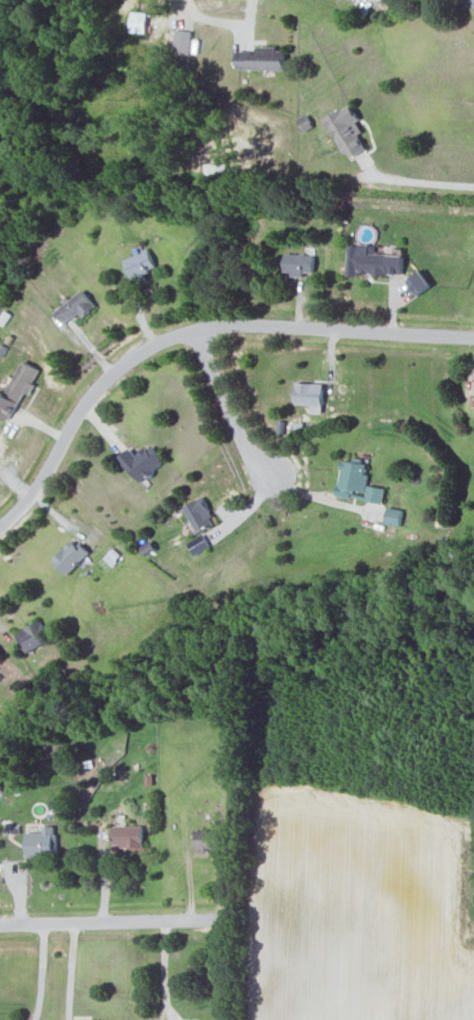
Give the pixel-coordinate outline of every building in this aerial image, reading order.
[(146,33),(146,12),(131,12),(130,33),(146,33)] [(190,55),(191,30),(175,29),(174,54),(190,55)] [(237,69),(284,70),(285,48),(261,47),(261,51),(238,50),(237,69)] [(365,149),(359,134),(364,132),(352,105),(325,117),(344,158),(365,149)] [(130,278),(156,270),(149,250),(124,258),(130,278)] [(285,273),(314,275),(314,255),(286,253),(285,273)] [(432,286),(421,270),(406,281),(417,296),(432,286)] [(55,313),(64,324),(78,312),(83,317),(96,305),(81,289),(55,313)] [(23,361),(5,395),(0,392),(0,415),(9,420),(23,393),(27,395),(40,370),(23,361)] [(295,405),(311,405),(311,413),(323,413),(324,383),(296,382),(295,405)] [(141,483),(165,461),(149,444),(136,456),(129,448),(118,458),(141,483)] [(385,488),(367,485),(369,475),(365,475),(367,461),(352,459),(352,462),(342,461),(336,496),(383,503),(385,488)] [(195,533),(215,525),(204,497),(185,505),(195,533)] [(403,510),(388,507),(384,523),(400,527),(403,510)] [(53,561),(68,576),(89,553),(74,539),(53,561)] [(16,632),(25,652),(50,641),(41,621),(16,632)] [(26,833),(26,857),(55,858),(56,826),(42,826),(42,833),(26,833)] [(143,826),(113,827),(114,848),(143,847),(143,826)] [(196,849),(213,849),(213,852),(220,852),(219,830),(195,831),(196,849)]
